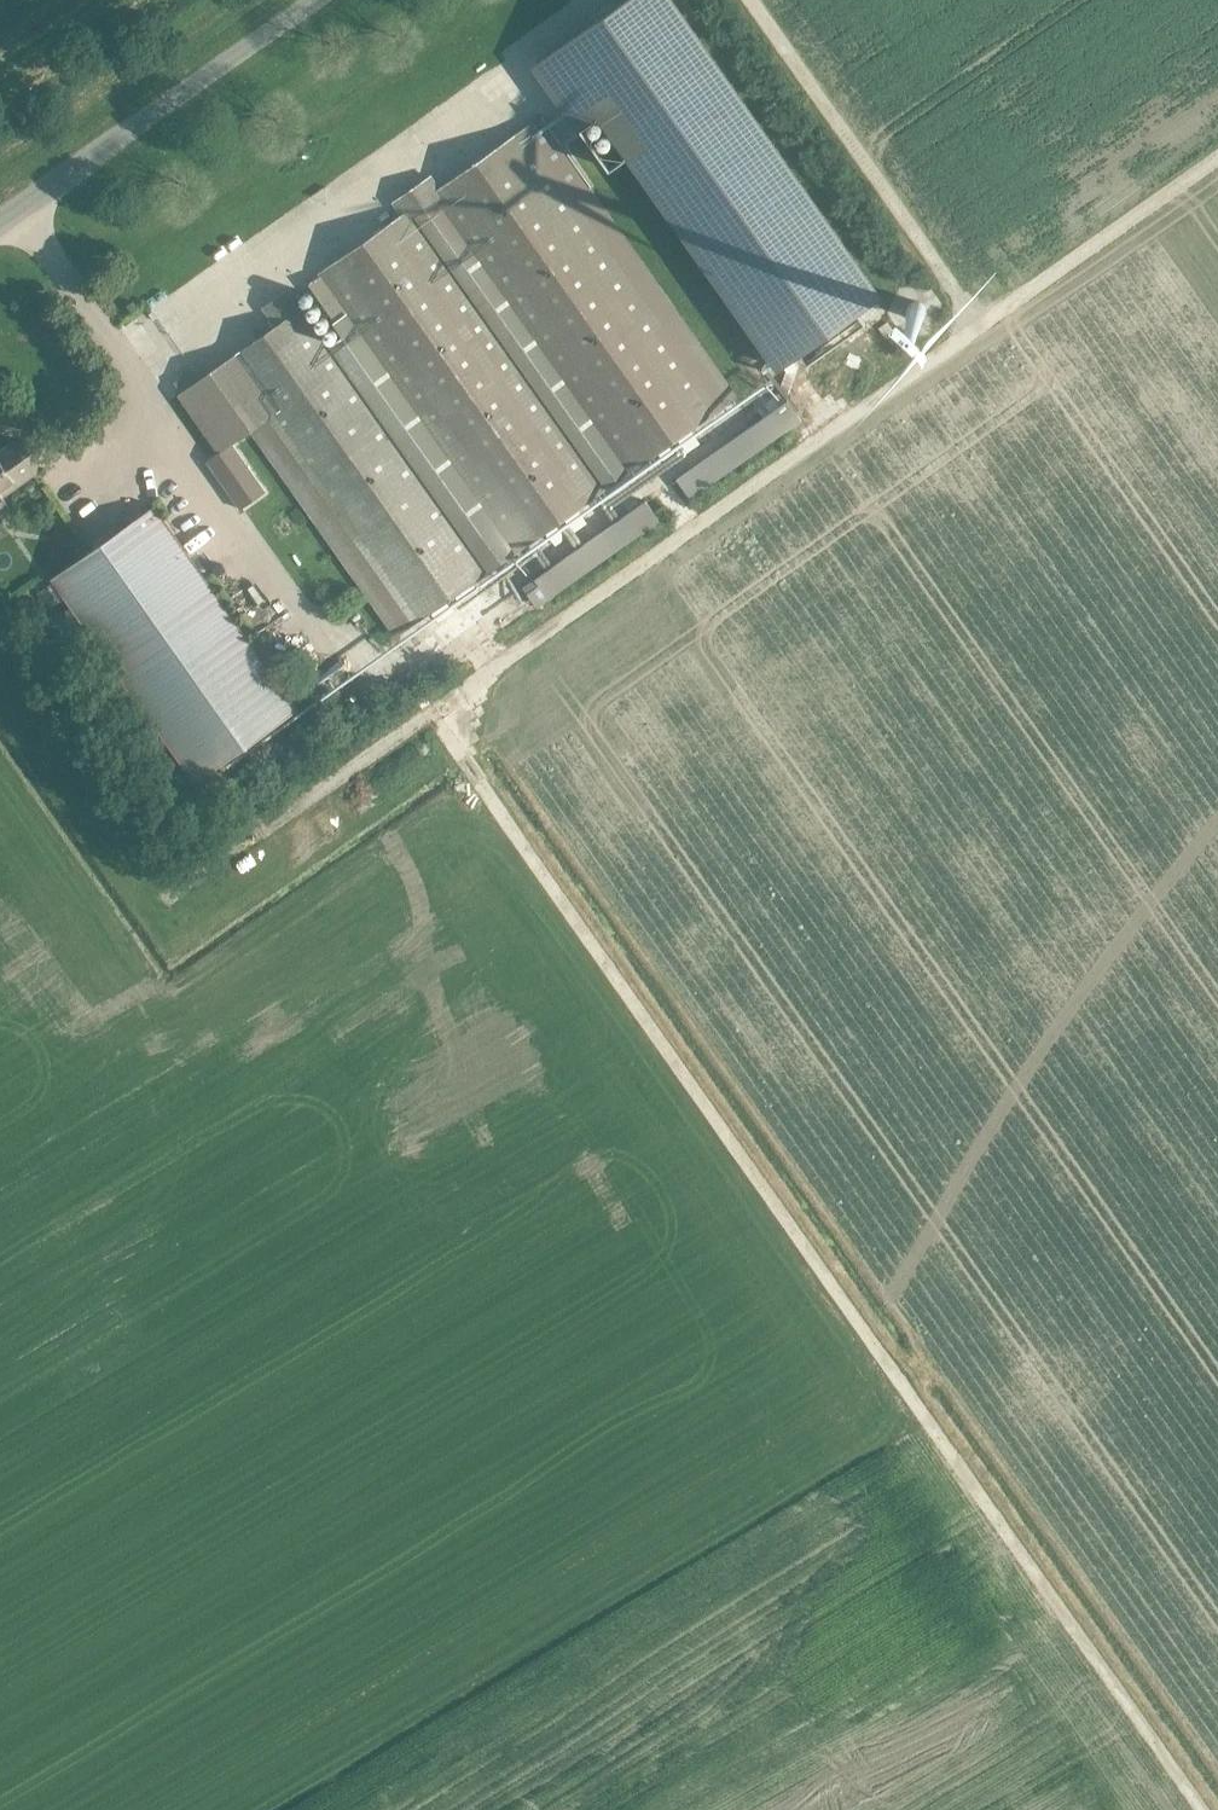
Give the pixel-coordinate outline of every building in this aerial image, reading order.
[(535,65),(578,125),(598,111),(780,368),(880,298),(670,0),(628,0),(535,65)] [(473,582),(488,571),(517,551),(605,489),(630,472),(719,409),(522,131),(440,189),(431,176),(395,202),(404,214),(321,273),(308,281),(334,318),(331,320),(342,334),(328,344),(292,292),(290,289),(263,308),(276,327),(229,360),(179,395),(219,452),(233,443),(253,429),(398,635),(414,623),(431,612),(473,582)] [(690,499),(801,421),(787,401),(677,479),(690,499)] [(7,503),(2,497),(36,473),(40,447),(14,442),(0,452),(0,508),(7,503)] [(268,492),(233,443),(219,452),(206,461),(241,511),(268,492)] [(646,501),(538,577),(552,596),(660,521),(646,501)] [(156,510),(55,581),(194,779),(295,707),(156,510)] [(300,661),(315,646),(307,637),(291,651),(300,661)]
